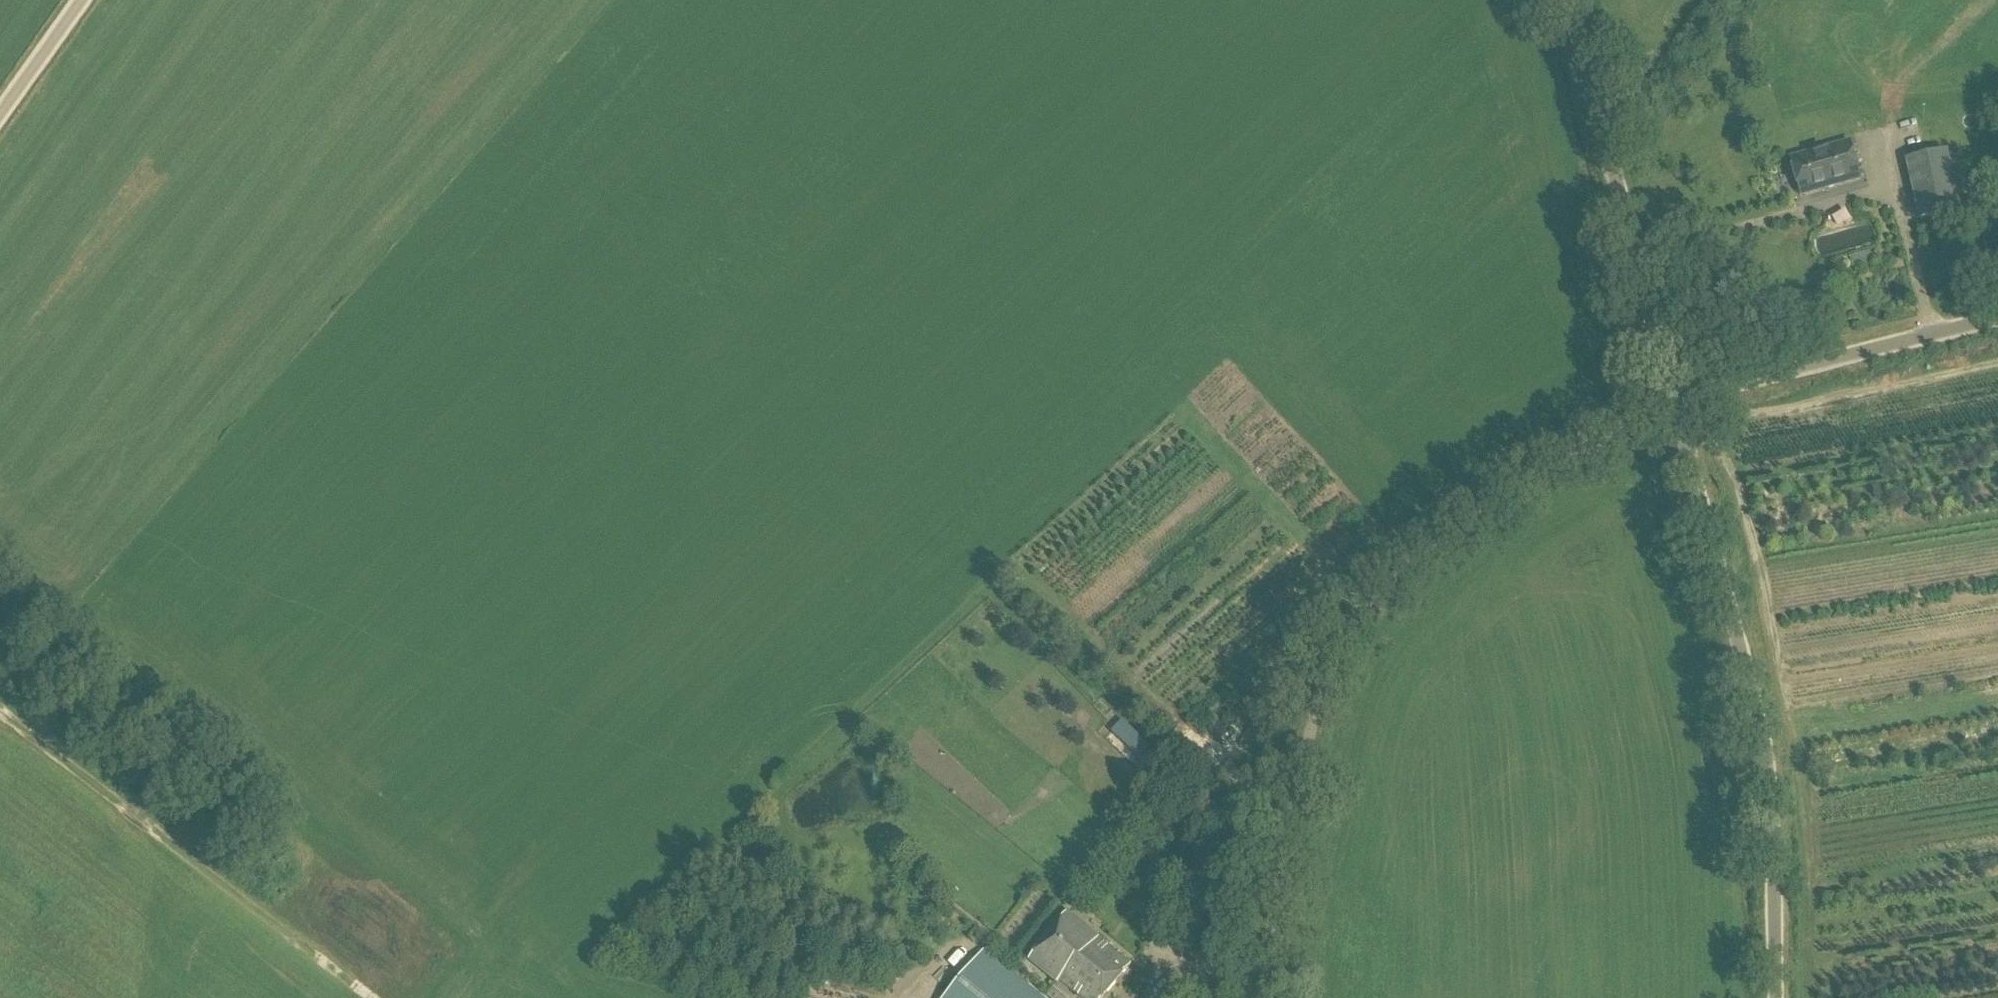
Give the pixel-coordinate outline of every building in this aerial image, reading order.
[(1834,145),(1844,182),(1861,177),(1851,140),(1834,145)] [(1792,157),(1802,194),(1844,182),(1834,145),(1792,157)] [(1912,160),(1926,220),(1965,211),(1952,151),(1912,160)] [(1875,248),(1855,248),(1855,269),(1875,270),(1875,248)] [(1083,997),(1103,997),(1131,964),(1098,937),(1099,933),(1091,927),(1088,929),(1068,913),(1030,960),(1058,982),(1060,980),(1083,997)] [(985,950),(946,997),(1043,997),(985,950)]
